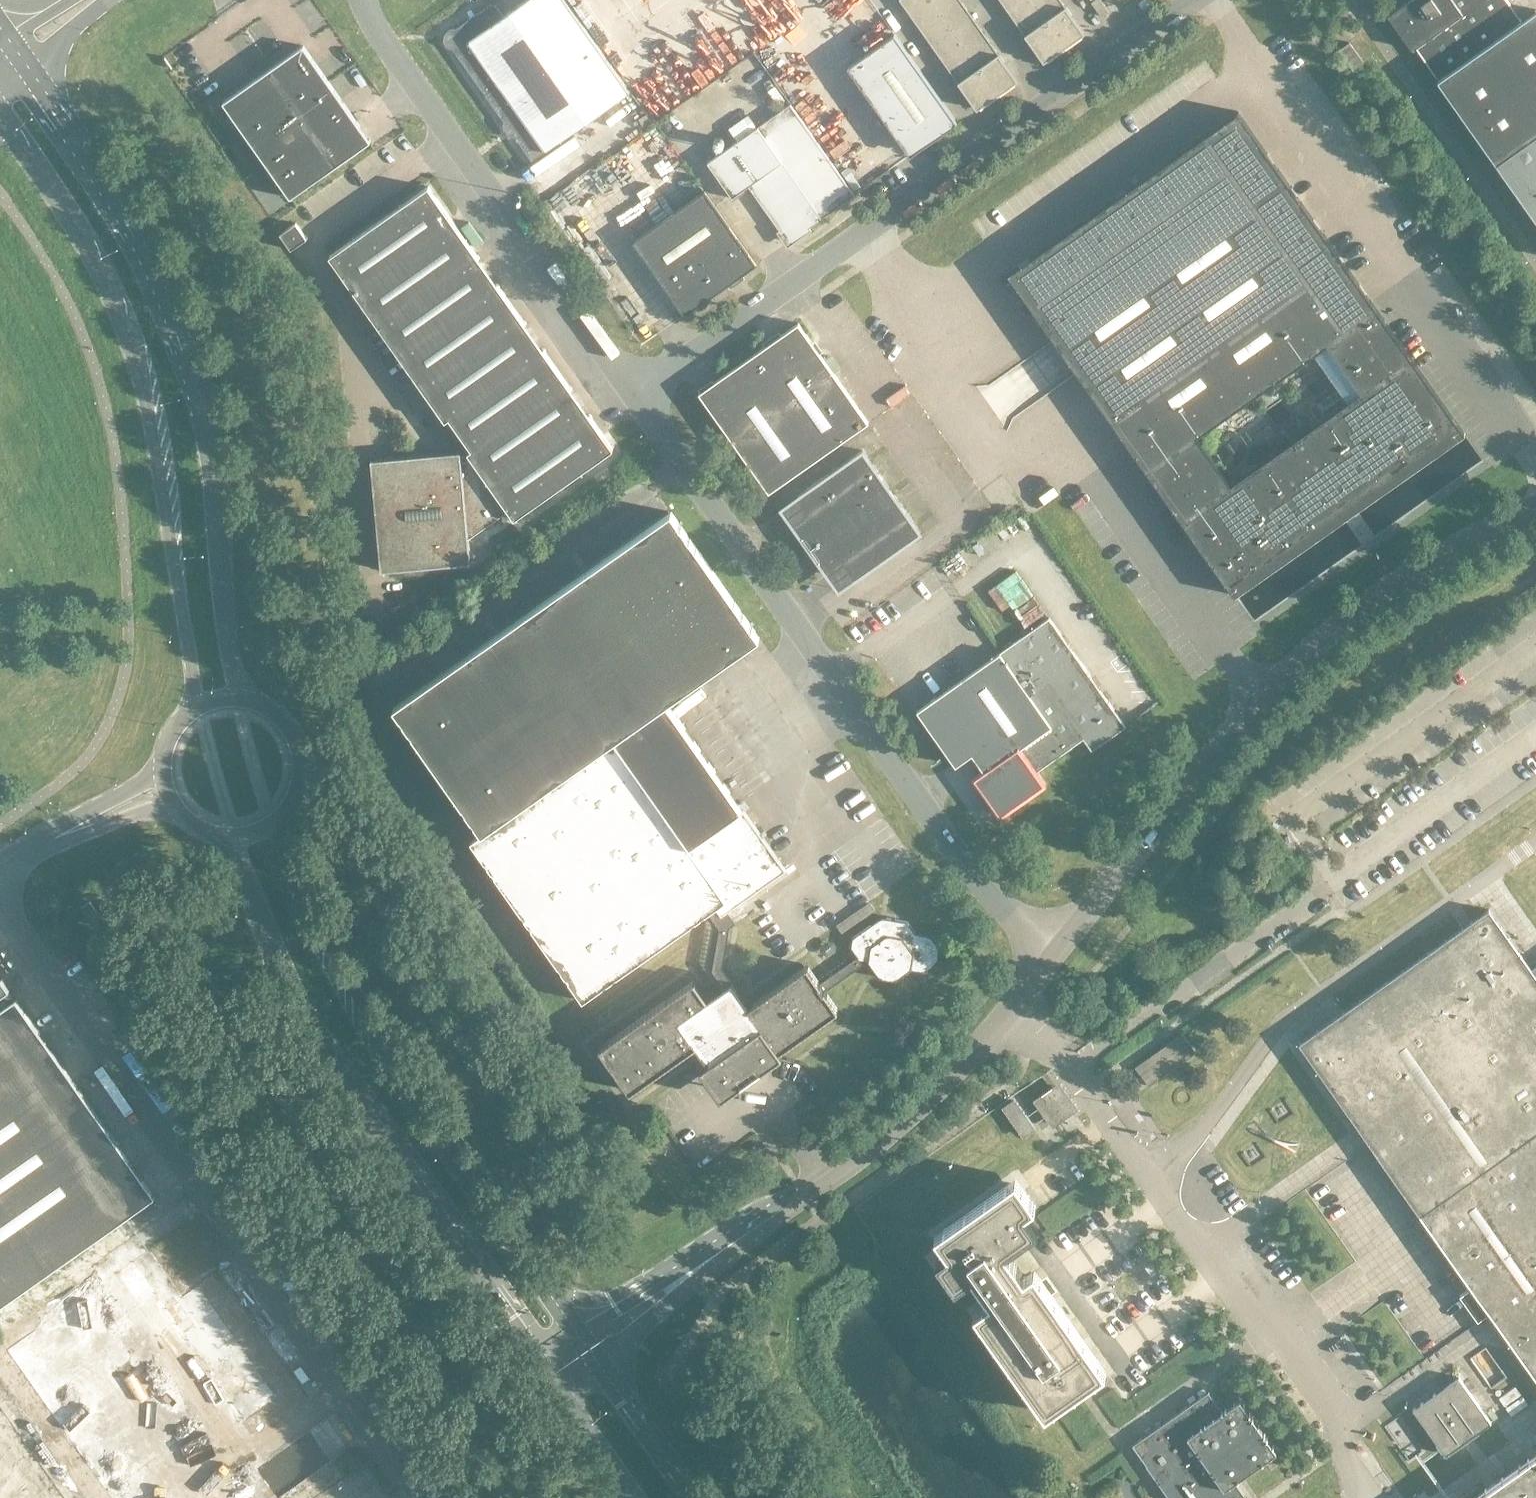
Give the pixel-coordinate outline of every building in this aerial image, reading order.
[(566,0),(524,0),(491,23),(482,10),(457,27),(454,27),(452,27),(450,28),(448,29),(447,31),(445,33),(445,34),(444,39),(444,40),(445,41),(446,43),(446,44),(448,45),(450,47),(451,47),(452,48),(454,48),(504,120),(504,121),(504,123),(504,124),(505,126),(505,127),(506,128),(507,130),(508,131),(510,133),(511,134),(512,135),(516,136),(519,140),(519,141),(532,159),(630,90),(566,0)] [(906,7),(907,8),(912,16),(913,17),(914,17),(926,34),(925,35),(926,36),(927,36),(932,43),(932,44),(933,45),(945,62),(946,64),(952,71),(951,71),(952,73),(953,73),(965,91),(966,91),(977,107),(1018,79),(1006,62),(963,0),(901,0),(906,7)] [(1033,44),(1033,43),(1044,60),(1085,32),(1073,15),(1063,0),(1002,0),(1033,44)] [(1389,13),(1413,48),(1417,45),(1439,77),(1438,78),(1460,110),(1535,218),(1535,9),(1522,19),(1509,0),(1408,0),(1389,13)] [(958,121),(895,32),(848,65),(852,70),(856,67),(912,148),(932,134),(934,138),(958,121)] [(1364,60),(1350,41),(1339,49),(1353,68),(1364,60)] [(304,44),(271,67),(223,101),(245,132),(244,132),(245,133),(246,133),(256,148),(256,149),(257,149),(291,197),(371,140),(304,44)] [(855,194),(791,102),(708,161),(732,196),(749,184),(789,241),(855,194)] [(1457,423),(1464,432),(1465,432),(1239,110),(1008,272),(1078,371),(1235,594),(1237,593),(1230,583),(1457,423)] [(718,147),(719,147),(721,147),(722,146),(723,145),(724,144),(724,143),(724,142),(724,141),(724,140),(724,139),(723,137),(722,137),(721,136),(719,136),(717,136),(716,137),(715,138),(714,139),(713,140),(713,141),(713,142),(714,143),(714,145),(715,146),(716,147),(718,147)] [(849,165),(843,170),(849,178),(855,173),(849,165)] [(515,517),(613,447),(590,414),(586,417),(568,391),(572,388),(544,348),(540,351),(522,325),(526,322),(498,283),(494,286),(476,260),(479,257),(429,185),(330,254),(446,419),(450,416),(472,448),(468,451),(472,455),(466,459),(463,460),(462,449),(371,457),(376,504),(381,504),(382,521),(377,522),(382,569),(472,561),(469,536),(509,508),(515,517)] [(757,263),(705,189),(633,240),(685,313),(757,263)] [(292,248),(293,247),(307,237),(296,221),(281,232),(292,248)] [(868,421),(799,321),(700,391),(770,490),(868,421)] [(809,511),(792,523),(828,573),(844,562),(855,578),(921,531),(863,449),(797,495),(809,511)] [(760,636),(672,510),(394,706),(483,831),(471,840),(584,999),(709,910),(720,926),(713,968),(724,984),(708,995),(695,976),(599,1045),(630,1090),(697,1043),(709,1060),(700,1066),(722,1097),(784,1053),(781,1049),(779,1050),(774,1042),(750,1003),(733,978),(725,965),(731,924),(723,913),(787,868),(669,700),(760,636)] [(1126,724),(1050,616),(918,709),(956,764),(973,753),(985,769),(975,776),(984,789),(987,788),(994,798),(992,800),(1001,813),(1045,782),(1036,770),(1084,737),(1092,748),(1126,724)] [(80,907),(89,919),(99,912),(90,900),(80,907)] [(1531,968),(1489,908),(1299,1041),(1331,1086),(1535,1377),(1535,964),(1531,968)] [(808,962),(750,1003),(774,1042),(779,1050),(781,1049),(840,1007),(827,988),(869,958),(881,974),(895,977),(911,966),(925,968),(938,960),(940,945),(931,933),(916,931),(909,920),(883,915),(854,935),(852,945),(859,954),(822,980),(808,962)] [(12,992),(5,983),(6,982),(0,973),(0,1000),(12,992)] [(135,1214),(0,1022),(0,1306),(135,1214)] [(1196,1051),(1183,1032),(1135,1065),(1148,1084),(1196,1051)] [(1053,1123),(1061,1118),(1057,1113),(1069,1104),(1057,1086),(1038,1100),(1053,1123)] [(1017,1123),(1027,1116),(1014,1099),(1004,1106),(1023,1134),(1034,1126),(1030,1120),(1020,1127),(1017,1123)] [(935,1232),(948,1250),(937,1258),(956,1286),(972,1274),(991,1301),(978,1310),(1046,1408),(1103,1368),(1034,1270),(1026,1276),(1007,1250),(1039,1227),(1026,1210),(1036,1203),(1016,1175),(935,1232)] [(4,1348),(110,1497),(271,1497),(263,1487),(323,1444),(185,1248),(125,1290),(112,1272),(4,1348)] [(1491,1421),(1459,1375),(1413,1407),(1445,1453),(1491,1421)] [(1235,1479),(1237,1477),(1238,1478),(1239,1477),(1238,1476),(1262,1460),(1263,1461),(1264,1460),(1263,1459),(1270,1454),(1271,1455),(1272,1454),(1271,1453),(1276,1450),(1273,1445),(1274,1445),(1273,1444),(1272,1444),(1267,1437),(1268,1436),(1267,1435),(1266,1436),(1264,1433),(1265,1432),(1265,1431),(1263,1432),(1258,1425),(1259,1424),(1259,1423),(1257,1424),(1252,1416),(1254,1416),(1253,1415),(1252,1415),(1250,1413),(1251,1412),(1250,1411),(1249,1412),(1244,1404),(1245,1403),(1244,1402),(1243,1403),(1240,1399),(1235,1402),(1234,1401),(1233,1401),(1234,1403),(1227,1408),(1226,1407),(1225,1407),(1226,1409),(1223,1411),(1208,1390),(1132,1444),(1150,1469),(1149,1470),(1149,1471),(1151,1470),(1156,1477),(1155,1478),(1155,1479),(1157,1478),(1159,1481),(1158,1482),(1158,1483),(1159,1482),(1165,1489),(1163,1490),(1164,1491),(1165,1490),(1171,1497),(1170,1497),(1248,1497),(1235,1479)] [(1471,1497),(1535,1497),(1535,1452),(1471,1497)]
